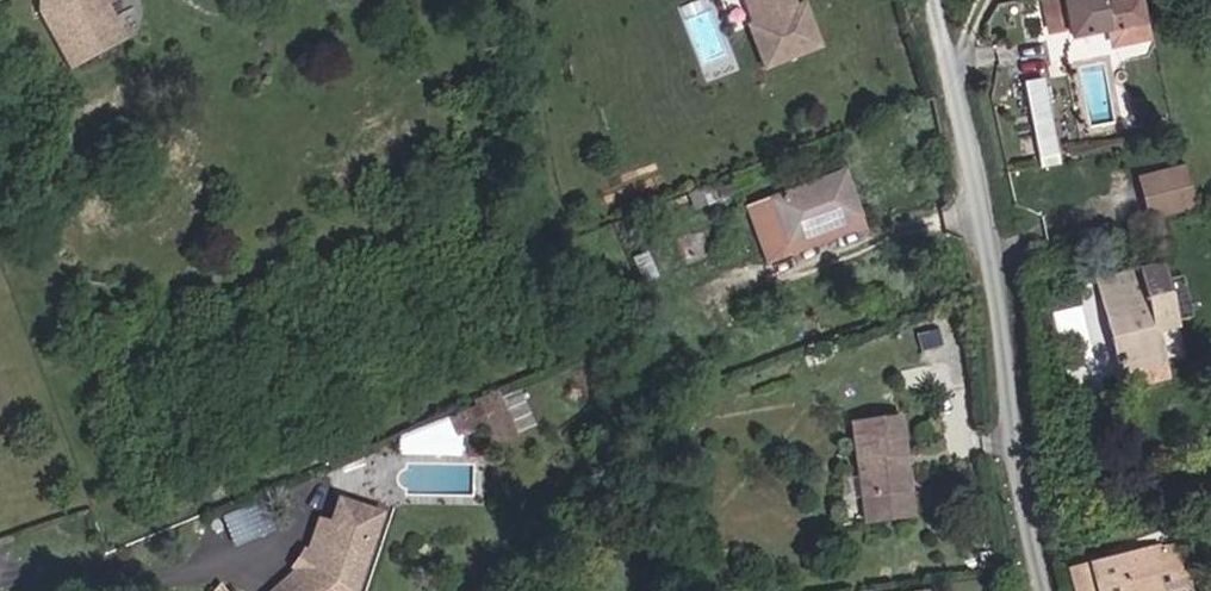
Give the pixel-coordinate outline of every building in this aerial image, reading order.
[(46,16),(76,72),(133,40),(113,0),(46,0),(46,16)] [(815,45),(800,6),(792,10),(788,0),(739,0),(749,26),(745,28),(762,70),(817,48),(815,45)] [(1046,31),(1057,30),(1054,0),(1043,0),(1046,31)] [(1065,17),(1102,8),(1106,25),(1140,19),(1137,0),(1062,0),(1065,17)] [(1047,78),(1026,82),(1042,171),(1063,167),(1047,78)] [(1193,167),(1146,178),(1154,223),(1205,215),(1193,167)] [(764,251),(858,214),(841,174),(749,209),(764,251)] [(764,251),(768,263),(863,226),(858,214),(764,251)] [(1166,329),(1185,324),(1166,262),(1146,268),(1152,286),(1108,300),(1130,373),(1175,360),(1166,329)] [(1108,300),(1152,286),(1146,268),(1102,281),(1108,300)] [(447,411),(455,437),(489,426),(494,440),(537,426),(524,386),(447,411)] [(901,469),(900,459),(894,417),(849,423),(858,501),(904,496),(901,469)] [(901,469),(912,468),(911,458),(900,459),(901,469)] [(283,590),(349,590),(382,514),(341,498),(312,566),(283,590)] [(235,543),(262,533),(251,506),(225,515),(235,543)] [(1068,590),(1159,590),(1157,588),(1187,574),(1168,533),(1063,580),(1068,590)] [(1159,590),(1194,590),(1187,574),(1157,588),(1159,590)]
